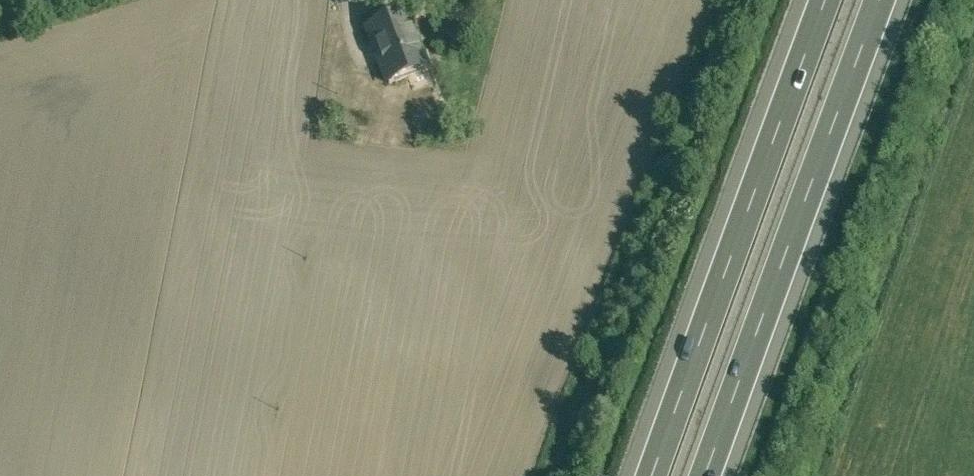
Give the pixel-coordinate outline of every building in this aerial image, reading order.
[(406,16),(367,31),(373,48),(377,47),(383,61),(380,63),(389,86),(427,71),(406,16)]
